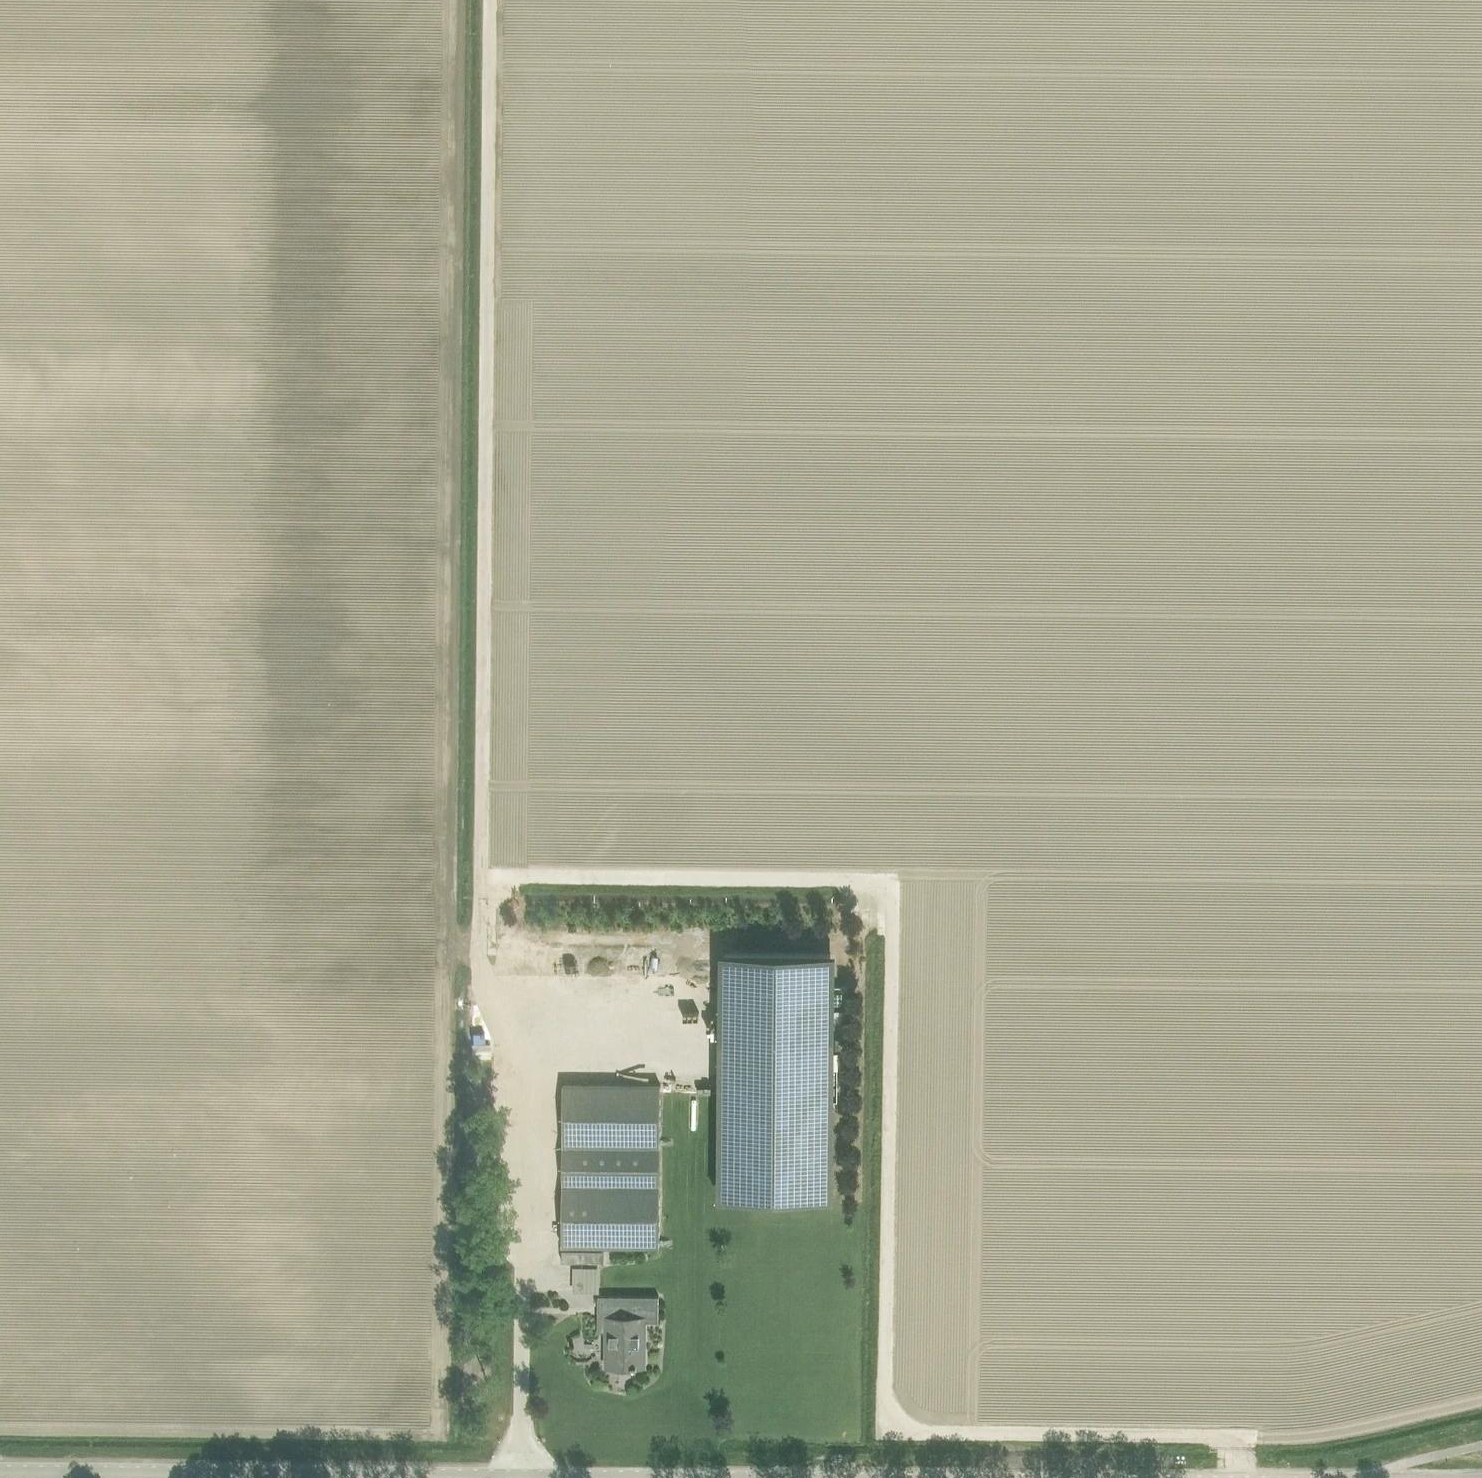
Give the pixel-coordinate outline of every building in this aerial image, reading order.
[(726,954),(725,1039),(830,1040),(831,955),(726,954)] [(725,1039),(723,1200),(829,1201),(830,1040),(725,1039)] [(846,1040),(836,1040),(836,1051),(846,1051),(846,1040)] [(563,1086),(562,1248),(660,1249),(661,1087),(563,1086)] [(595,1286),(595,1262),(570,1262),(569,1285),(595,1286)] [(606,1368),(643,1369),(644,1324),(658,1324),(659,1298),(598,1298),(598,1313),(607,1313),(606,1368)]
